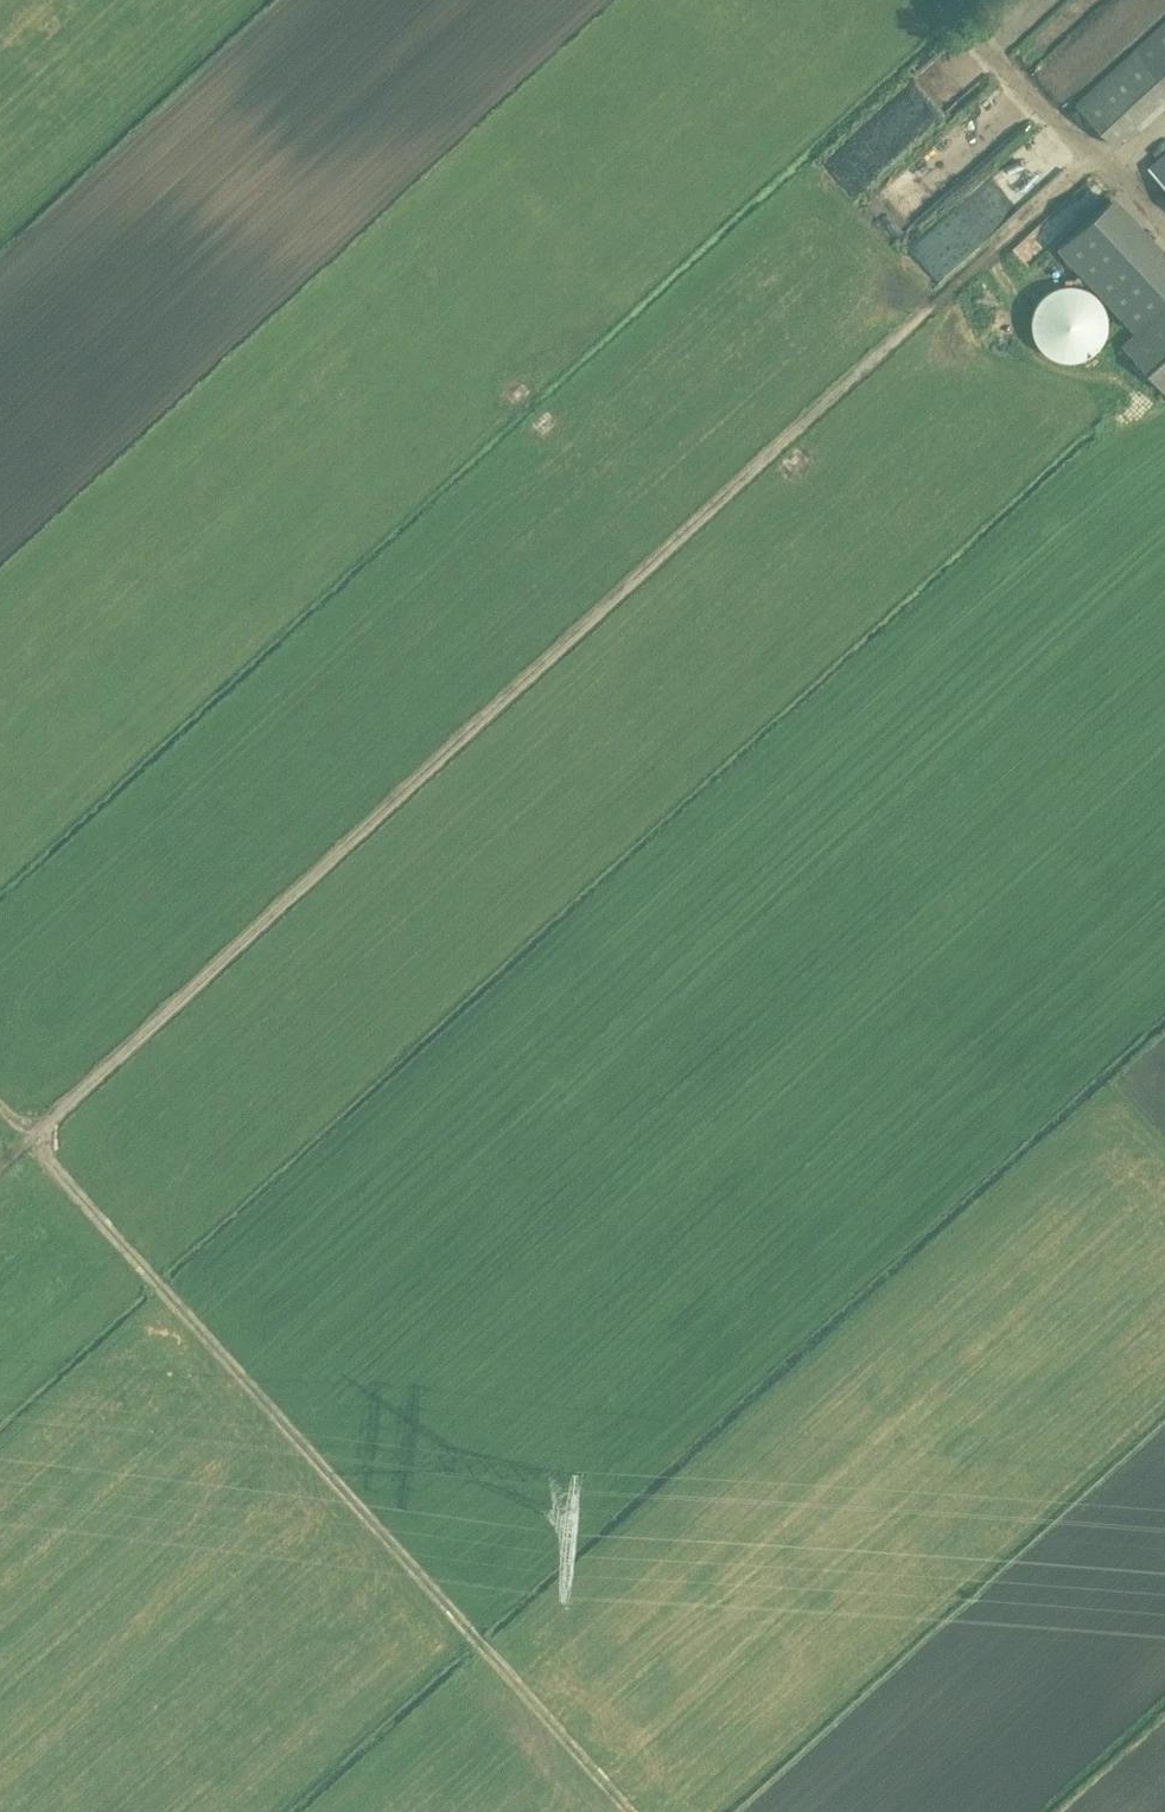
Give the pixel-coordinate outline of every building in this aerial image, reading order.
[(1132,49),(1076,101),(1077,103),(1069,109),(1080,121),(1088,114),(1115,143),(1130,130),(1134,135),(1164,106),(1164,18),(1132,49)] [(968,33),(844,146),(876,181),(1000,68),(968,33)] [(996,100),(876,192),(902,225),(1021,133),(996,100)] [(1029,178),(1070,155),(1051,120),(1010,143),(1029,178)] [(1148,166),(1164,184),(1164,151),(1148,166)] [(1005,158),(917,241),(947,272),(1033,192),(1045,204),(1084,167),(1072,154),(1035,189),(1005,158)] [(1136,321),(1164,295),(1164,236),(1158,229),(1148,238),(1114,201),(1067,245),(1136,321)] [(1038,255),(1063,228),(1049,215),(1024,241),(1038,255)] [(1033,318),(1033,321),(1033,324),(1033,326),(1034,329),(1034,332),(1035,334),(1036,337),(1037,339),(1039,342),(1040,344),(1042,346),(1045,350),(1050,353),(1052,355),(1054,356),(1059,358),(1064,359),(1067,360),(1072,360),(1078,359),(1080,359),(1085,357),(1090,354),(1092,353),(1097,350),(1099,348),(1100,346),(1102,344),(1103,341),(1105,339),(1106,337),(1107,334),(1108,332),(1108,329),(1109,326),(1109,324),(1109,321),(1109,318),(1108,316),(1108,313),(1107,310),(1106,308),(1105,305),(1104,303),(1102,301),(1101,299),(1099,297),(1097,295),(1093,291),(1089,288),(1086,287),(1081,285),(1079,285),(1076,284),(1071,284),(1068,284),(1063,285),(1060,286),(1055,287),(1053,288),(1049,291),(1046,293),(1044,295),(1041,299),(1039,301),(1038,303),(1037,306),(1036,308),(1035,311),(1034,313),(1033,316),(1033,318)] [(1122,343),(1164,389),(1164,304),(1122,343)]
